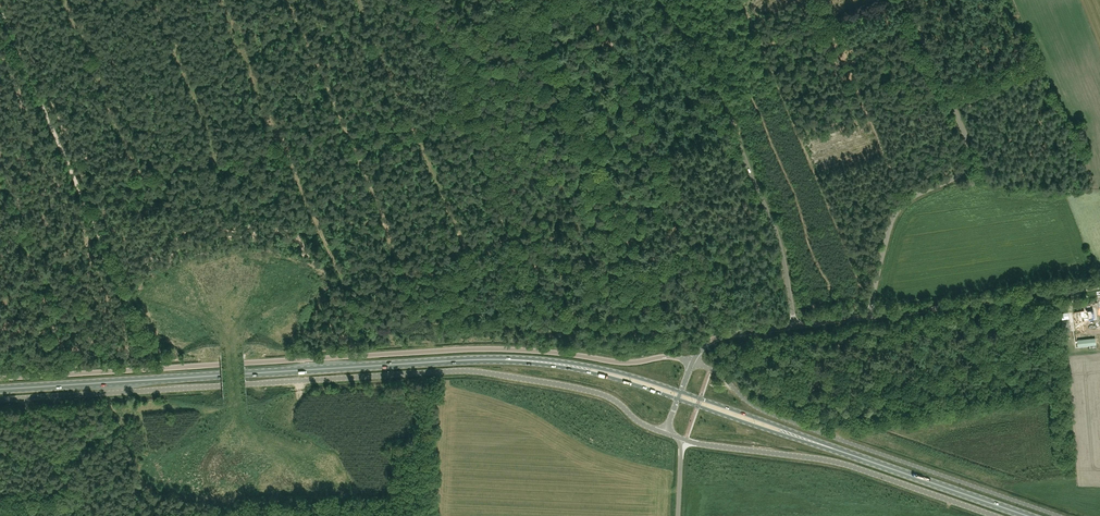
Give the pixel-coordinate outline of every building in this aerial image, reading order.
[(1084,309),(1074,311),(1074,316),(1075,316),(1075,318),(1075,321),(1089,319),(1089,318),(1095,317),(1093,308),(1088,309),(1086,309),(1084,310),(1084,309)]
